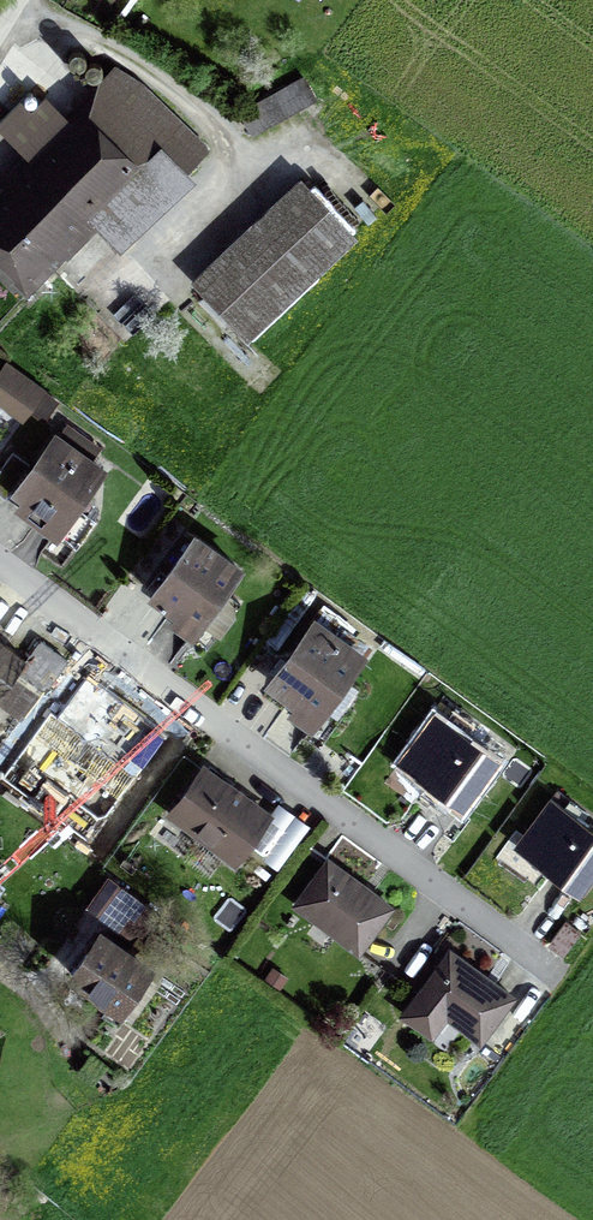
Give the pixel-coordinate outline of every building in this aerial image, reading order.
[(0,174),(0,256),(30,285),(90,222),(113,243),(190,161),(210,140),(115,51),(0,174)] [(300,61),(234,101),(252,130),(318,90),(300,61)] [(297,161),(189,272),(251,333),(359,222),(297,161)] [(24,418),(45,390),(8,363),(0,374),(0,400),(24,418)] [(28,501),(21,510),(76,549),(96,522),(74,507),(101,469),(87,459),(97,445),(68,425),(59,438),(57,437),(17,494),(28,501)] [(13,453),(0,471),(0,495),(5,499),(29,464),(13,453)] [(195,537),(153,594),(198,626),(239,569),(195,537)] [(315,624),(272,681),(318,714),(359,657),(315,624)] [(18,673),(44,692),(69,657),(36,633),(23,651),(0,634),(0,698),(18,673)] [(168,735),(88,675),(35,747),(116,806),(168,735)] [(473,739),(436,713),(404,755),(432,777),(428,783),(463,809),(496,764),(469,744),(473,739)] [(204,769),(172,812),(236,860),(268,816),(204,769)] [(517,849),(580,894),(592,875),(592,824),(554,796),(517,849)] [(287,827),(263,857),(276,867),(300,837),(287,827)] [(334,857),(299,904),(360,949),(395,902),(334,857)] [(162,915),(109,878),(90,906),(135,938),(143,943),(162,915)] [(103,933),(73,975),(121,1009),(159,954),(143,943),(135,938),(127,949),(103,933)] [(451,951),(407,1010),(434,1031),(442,1020),(477,1045),(513,996),(451,951)]
